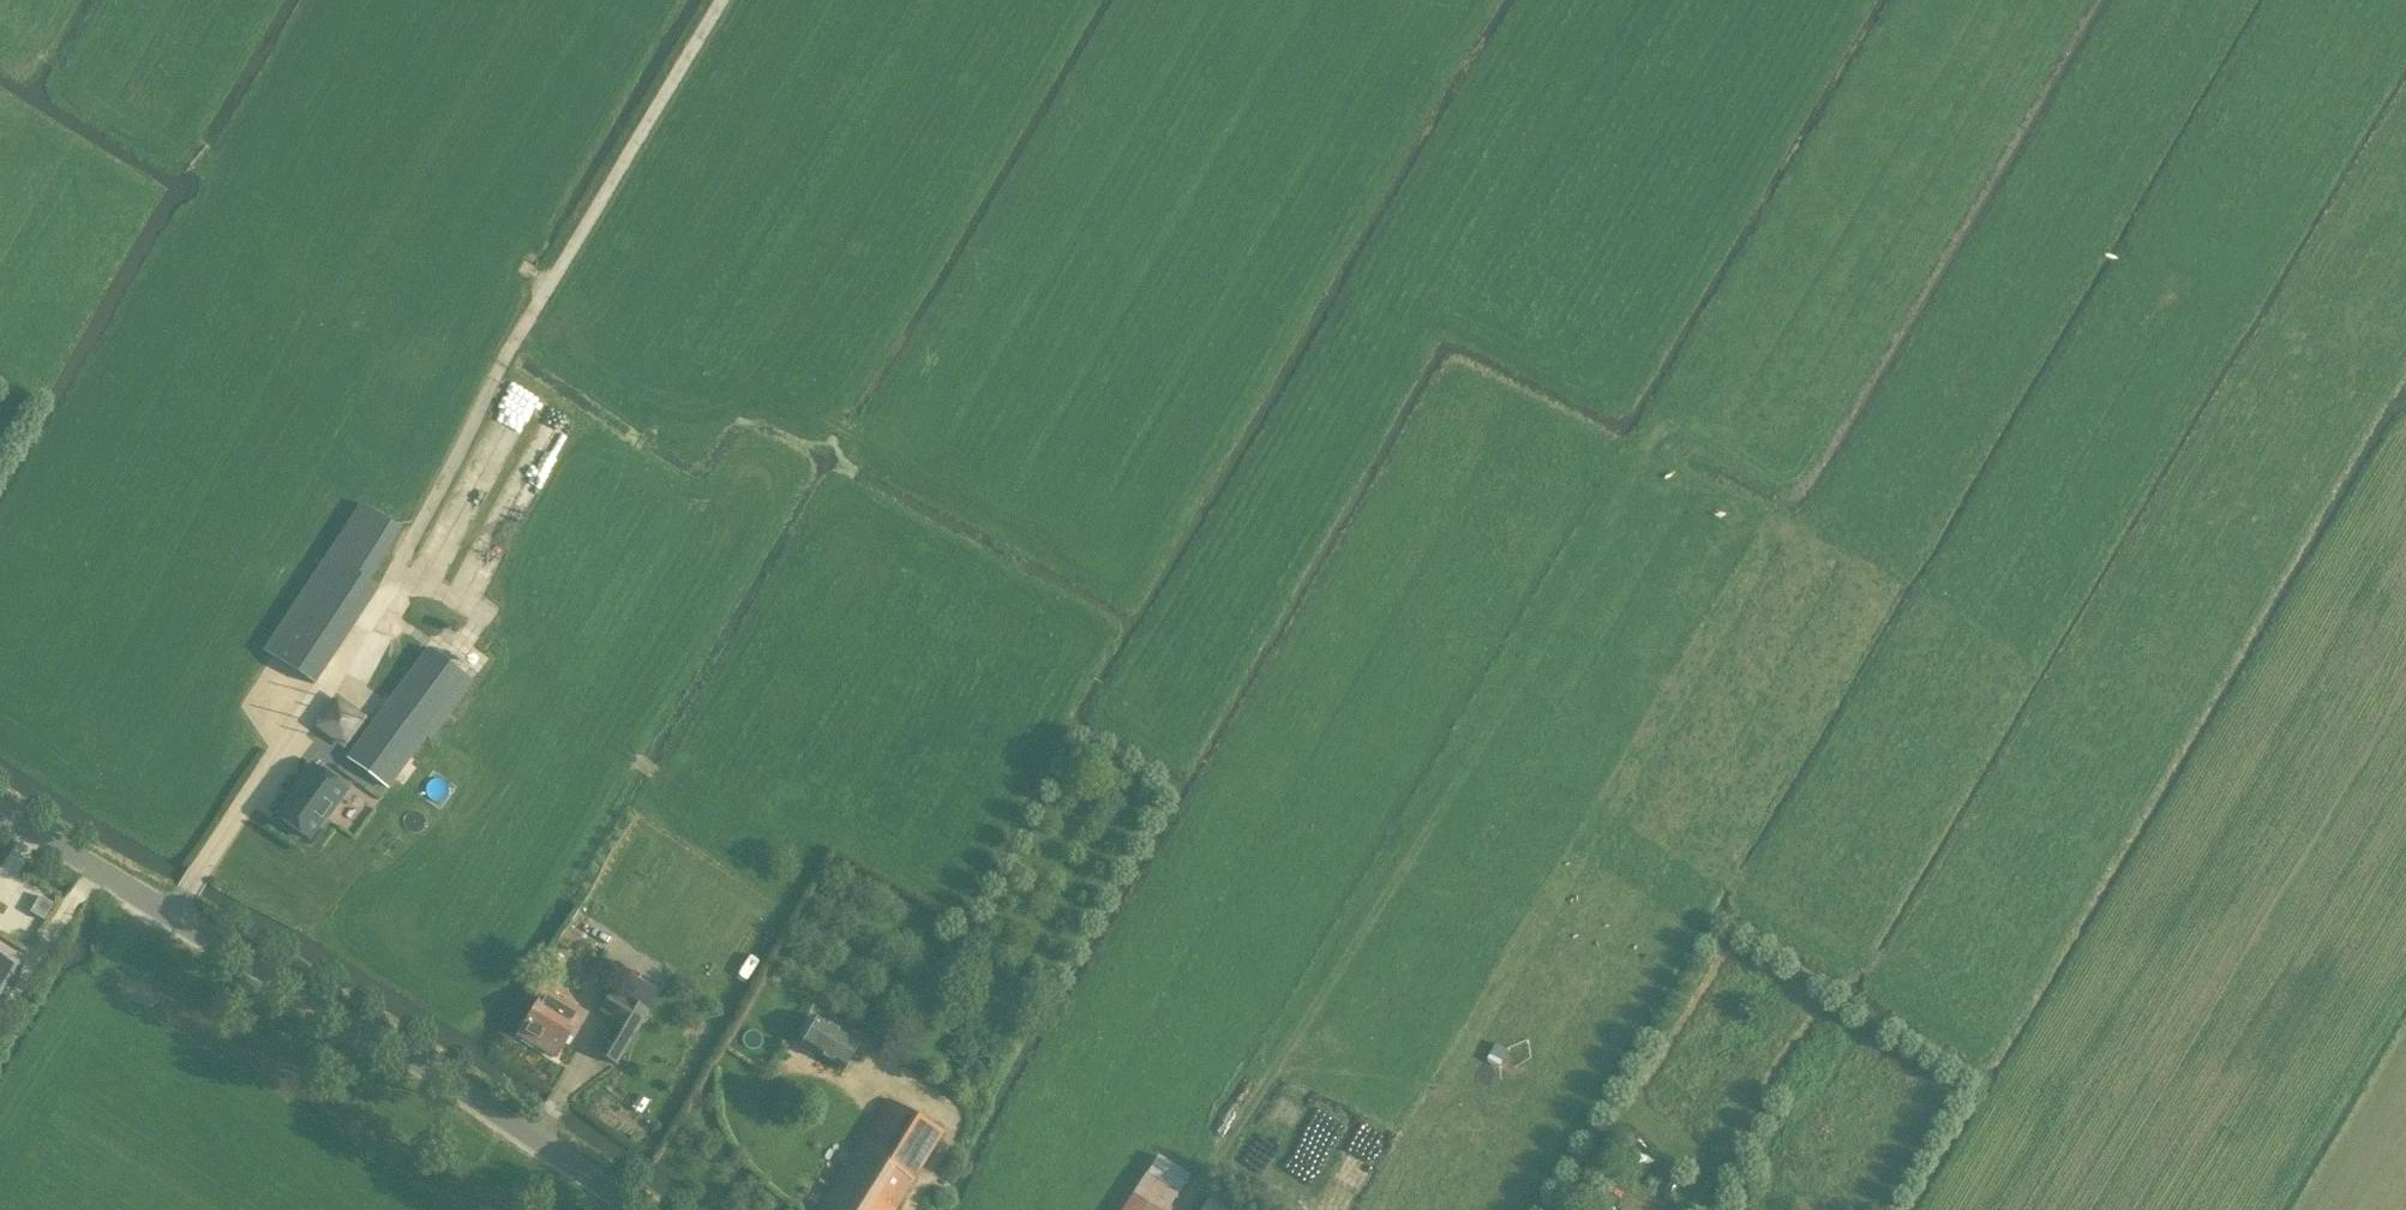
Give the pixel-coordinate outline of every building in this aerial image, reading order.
[(378,588),(329,555),(264,654),(314,687),(378,588)] [(428,649),(348,758),(389,788),(411,758),(426,737),(430,740),(473,682),(428,649)] [(344,747),(368,717),(339,694),(316,724),(344,747)] [(327,818),(347,790),(312,765),(294,790),(295,792),(278,817),(309,839),(325,816),(327,818)] [(39,901),(29,917),(41,925),(51,908),(39,901)] [(19,962),(0,950),(0,994),(19,962)] [(616,1065),(636,1032),(649,1010),(613,988),(599,1011),(615,1020),(595,1052),(616,1065)] [(545,991),(536,1007),(519,1035),(556,1058),(583,1013),(545,991)] [(845,1069),(860,1043),(818,1019),(803,1045),(845,1069)] [(910,1113),(890,1100),(821,1209),(896,1209),(914,1182),(882,1161),(910,1113)] [(1215,1191),(1202,1209),(1242,1209),(1215,1191)] [(1134,1193),(1123,1209),(1160,1209),(1134,1193)]
